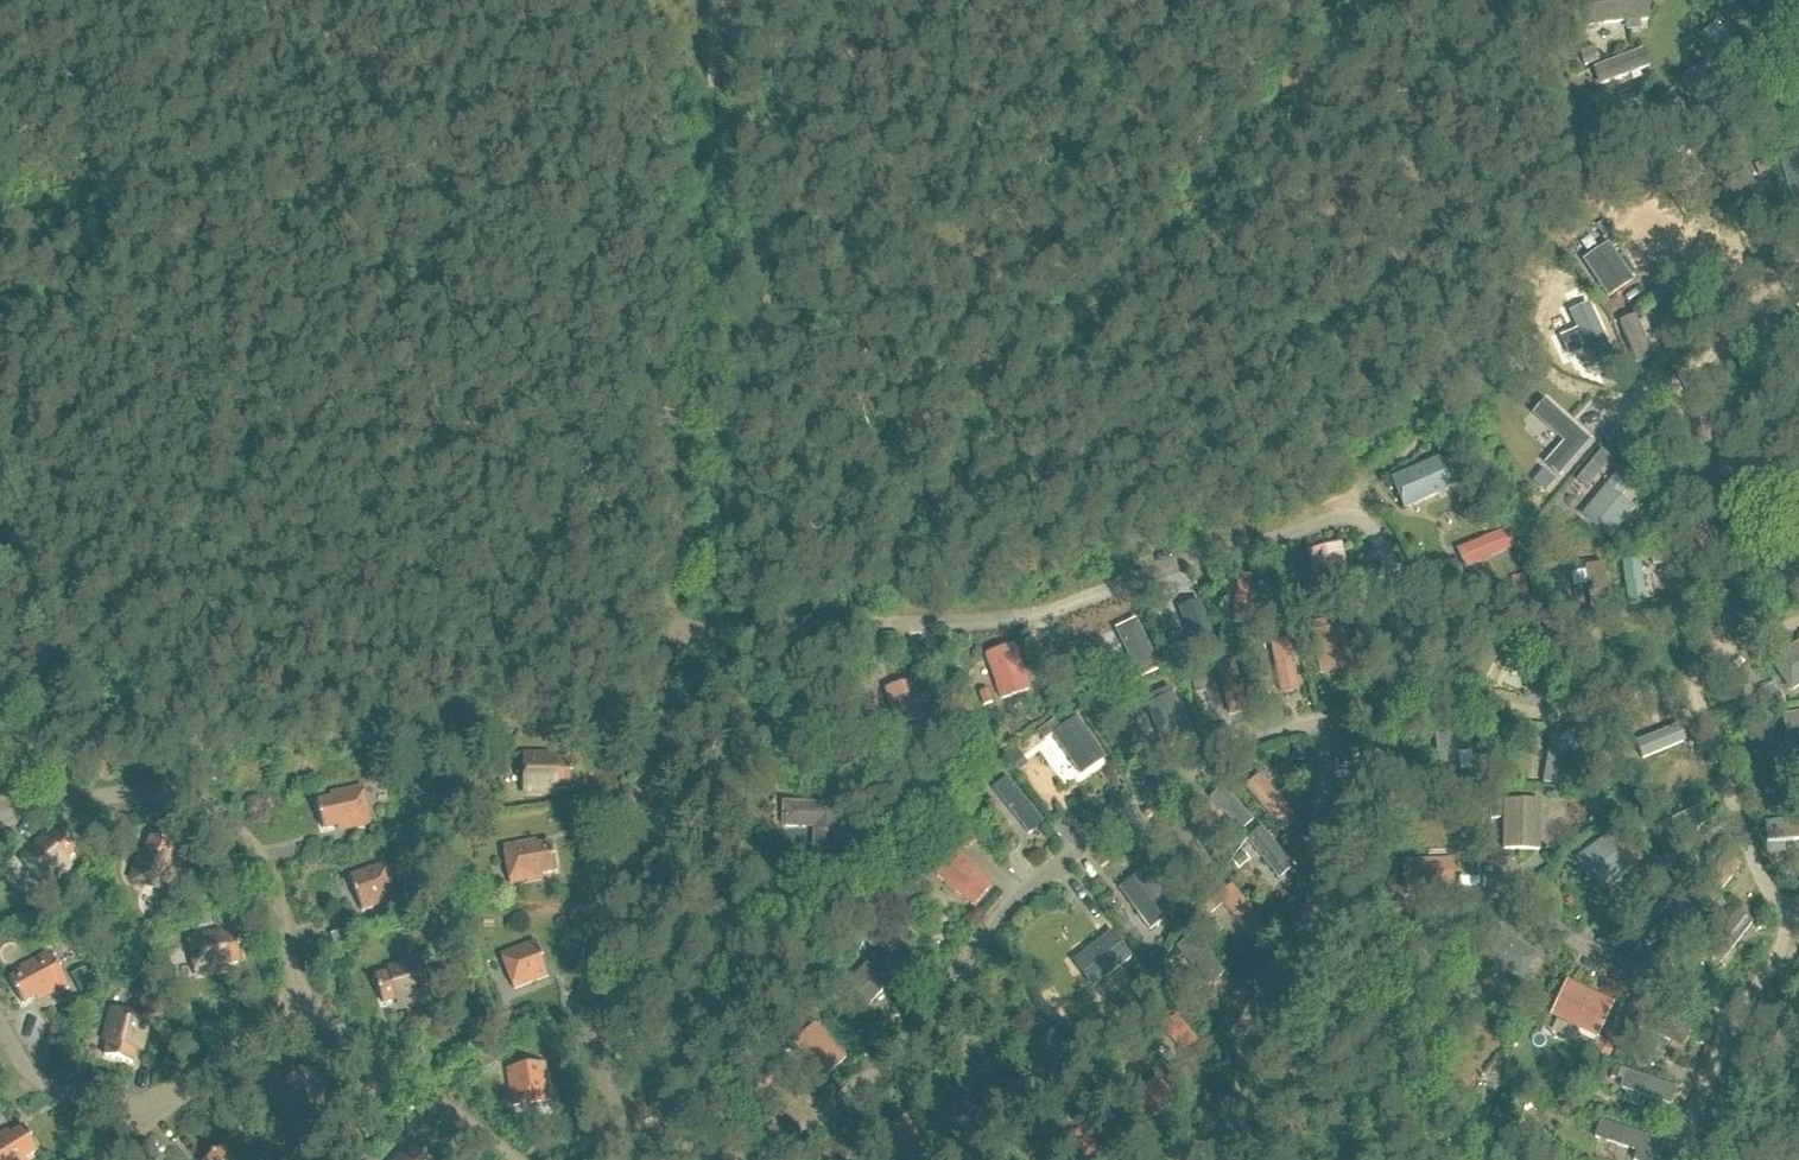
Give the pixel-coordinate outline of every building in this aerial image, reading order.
[(1629,92),(1617,97),(1620,107),(1633,103),(1629,92)] [(1794,218),(1798,217),(1798,161),(1798,156),(1779,160),(1794,218)] [(1634,252),(1627,240),(1618,246),(1625,257),(1634,252)] [(1676,293),(1661,299),(1667,314),(1682,307),(1676,293)] [(1530,364),(1568,327),(1549,308),(1512,346),(1530,364)] [(1551,408),(1539,421),(1564,444),(1545,465),(1558,477),(1588,442),(1551,408)] [(1397,480),(1408,507),(1457,487),(1445,459),(1397,480)] [(1545,474),(1533,464),(1525,477),(1537,486),(1545,474)] [(1594,516),(1579,503),(1590,492),(1571,474),(1533,515),(1567,546),(1594,516)] [(1506,527),(1456,550),(1464,569),(1515,547),(1506,527)] [(1340,544),(1308,551),(1317,595),(1349,588),(1340,544)] [(1262,628),(1264,613),(1250,611),(1255,579),(1238,576),(1231,624),(1262,628)] [(1523,577),(1511,579),(1515,601),(1527,599),(1523,577)] [(1293,589),(1279,593),(1282,605),(1297,601),(1293,589)] [(1197,602),(1180,609),(1197,653),(1215,646),(1197,602)] [(1135,620),(1115,630),(1129,659),(1118,664),(1127,684),(1158,669),(1135,620)] [(1322,621),(1309,624),(1310,630),(1323,628),(1322,621)] [(1319,674),(1348,669),(1340,627),(1311,632),(1319,674)] [(1236,643),(1232,633),(1219,638),(1222,648),(1236,643)] [(1288,639),(1270,642),(1280,694),(1297,691),(1288,639)] [(1791,690),(1798,684),(1798,640),(1770,660),(1791,690)] [(1034,687),(1018,643),(990,653),(1006,697),(1034,687)] [(1245,653),(1246,667),(1252,666),(1252,669),(1267,667),(1265,650),(1245,653)] [(1184,667),(1179,655),(1164,661),(1168,673),(1184,667)] [(1230,717),(1248,711),(1232,661),(1215,667),(1230,717)] [(927,716),(917,678),(888,686),(898,724),(927,716)] [(1200,693),(1214,689),(1211,678),(1196,682),(1200,693)] [(992,704),(987,691),(977,694),(982,707),(992,704)] [(1778,693),(1765,700),(1767,702),(1771,712),(1772,713),(1785,706),(1778,693)] [(1171,694),(1146,707),(1167,750),(1193,738),(1171,694)] [(1782,712),(1787,748),(1798,747),(1798,709),(1782,712)] [(1075,718),(1051,735),(1079,775),(1103,758),(1075,718)] [(925,723),(908,728),(912,743),(930,737),(925,723)] [(1454,735),(1435,738),(1443,793),(1462,791),(1454,735)] [(1549,746),(1546,761),(1543,781),(1543,784),(1556,786),(1562,748),(1549,746)] [(996,757),(987,747),(971,762),(980,772),(996,757)] [(1016,773),(1028,765),(1015,747),(1003,756),(1016,773)] [(571,790),(572,762),(546,762),(546,757),(524,757),(524,794),(556,794),(556,790),(571,790)] [(1048,821),(1014,774),(997,786),(1031,833),(1048,821)] [(1258,777),(1245,788),(1282,831),(1295,819),(1258,777)] [(1521,789),(1521,779),(1509,779),(1509,789),(1521,789)] [(1221,787),(1208,798),(1240,833),(1252,821),(1221,787)] [(370,825),(363,789),(331,796),(332,801),(317,804),(323,831),(348,825),(349,830),(370,825)] [(1490,819),(1500,819),(1500,799),(1490,799),(1490,819)] [(785,827),(815,827),(814,855),(841,856),(842,801),(785,800),(785,827)] [(1539,802),(1504,802),(1504,849),(1539,849),(1539,802)] [(1700,806),(1654,828),(1661,844),(1708,821),(1700,806)] [(1765,825),(1767,843),(1798,840),(1798,822),(1765,825)] [(966,850),(977,837),(969,830),(958,843),(966,850)] [(1260,830),(1248,840),(1277,877),(1290,867),(1260,830)] [(78,852),(59,832),(40,850),(36,847),(21,861),(46,888),(69,866),(66,863),(78,852)] [(1574,859),(1600,893),(1635,866),(1609,832),(1574,859)] [(172,862),(177,848),(151,839),(143,864),(138,862),(132,882),(166,894),(177,864),(172,862)] [(556,873),(551,846),(526,850),(525,846),(504,850),(511,886),(542,880),(541,875),(556,873)] [(1231,860),(1227,847),(1209,852),(1213,865),(1231,860)] [(938,874),(977,907),(997,884),(958,851),(938,874)] [(1248,861),(1241,853),(1230,862),(1237,871),(1248,861)] [(1401,860),(1402,890),(1453,889),(1452,858),(1401,860)] [(361,913),(396,901),(384,866),(349,878),(361,913)] [(1648,866),(1638,874),(1647,885),(1658,878),(1648,866)] [(1695,876),(1684,866),(1674,875),(1686,886),(1695,876)] [(1176,912),(1145,870),(1121,888),(1153,929),(1176,912)] [(1231,887),(1218,897),(1226,908),(1252,939),(1265,928),(1231,887)] [(1387,905),(1394,895),(1383,887),(1376,897),(1387,905)] [(48,893),(37,904),(44,911),(55,900),(48,893)] [(1211,920),(1226,908),(1218,897),(1203,909),(1211,920)] [(208,912),(186,916),(188,928),(211,923),(208,912)] [(1719,963),(1750,924),(1737,913),(1706,953),(1719,963)] [(1717,929),(1724,922),(1713,913),(1707,920),(1717,929)] [(1764,915),(1754,917),(1757,930),(1767,929),(1764,915)] [(1496,926),(1480,950),(1482,957),(1518,980),(1536,953),(1496,926)] [(861,939),(871,950),(884,938),(874,927),(861,939)] [(1076,960),(1096,986),(1136,956),(1117,930),(1076,960)] [(242,963),(237,936),(211,941),(211,937),(189,941),(197,977),(228,971),(227,966),(242,963)] [(1191,938),(1177,950),(1207,986),(1221,975),(1191,938)] [(514,991),(548,978),(535,943),(501,957),(514,991)] [(844,987),(867,1009),(905,970),(882,948),(844,987)] [(48,997),(67,987),(49,955),(21,970),(23,974),(10,981),(22,1005),(46,993),(48,997)] [(409,1003),(430,998),(420,962),(389,970),(390,975),(375,979),(382,1005),(408,999),(409,1003)] [(1165,968),(1156,975),(1165,986),(1174,978),(1165,968)] [(1472,986),(1479,975),(1470,969),(1463,979),(1472,986)] [(87,976),(73,983),(79,994),(93,987),(87,976)] [(1566,983),(1551,1016),(1579,1029),(1594,1036),(1596,1037),(1611,1004),(1566,983)] [(1679,1046),(1688,1029),(1643,1007),(1635,1024),(1679,1046)] [(143,1041),(148,1020),(113,1011),(105,1042),(109,1043),(105,1058),(132,1065),(138,1040),(143,1041)] [(1175,1016),(1160,1028),(1191,1065),(1205,1053),(1175,1016)] [(849,1057),(818,1022),(794,1043),(825,1078),(849,1057)] [(1608,1058),(1613,1046),(1600,1040),(1594,1052),(1608,1058)] [(484,1056),(477,1061),(484,1073),(491,1068),(484,1056)] [(1631,1067),(1644,1073),(1649,1063),(1635,1057),(1631,1067)] [(370,1061),(358,1070),(369,1084),(381,1074),(370,1061)] [(513,1108),(550,1102),(544,1065),(507,1071),(513,1108)] [(1624,1071),(1613,1067),(1610,1078),(1620,1082),(1624,1071)] [(318,1086),(313,1071),(287,1080),(295,1105),(290,1106),(297,1126),(332,1115),(322,1085),(318,1086)] [(1671,1106),(1676,1089),(1626,1072),(1620,1089),(1671,1106)] [(650,1108),(661,1108),(660,1092),(650,1093),(650,1108)] [(1661,1142),(1600,1121),(1594,1138),(1636,1152),(1633,1159),(1655,1159),(1661,1142)] [(895,1137),(912,1159),(934,1159),(910,1126),(895,1137)] [(1066,1137),(1082,1159),(1104,1159),(1080,1127),(1066,1137)] [(38,1152),(24,1128),(2,1142),(0,1140),(0,1159),(25,1159),(38,1152)] [(1060,1147),(1048,1156),(1051,1159),(1063,1159),(1067,1157),(1060,1147)] [(415,1148),(405,1159),(428,1159),(415,1148)] [(224,1149),(209,1159),(232,1159),(224,1149)]
